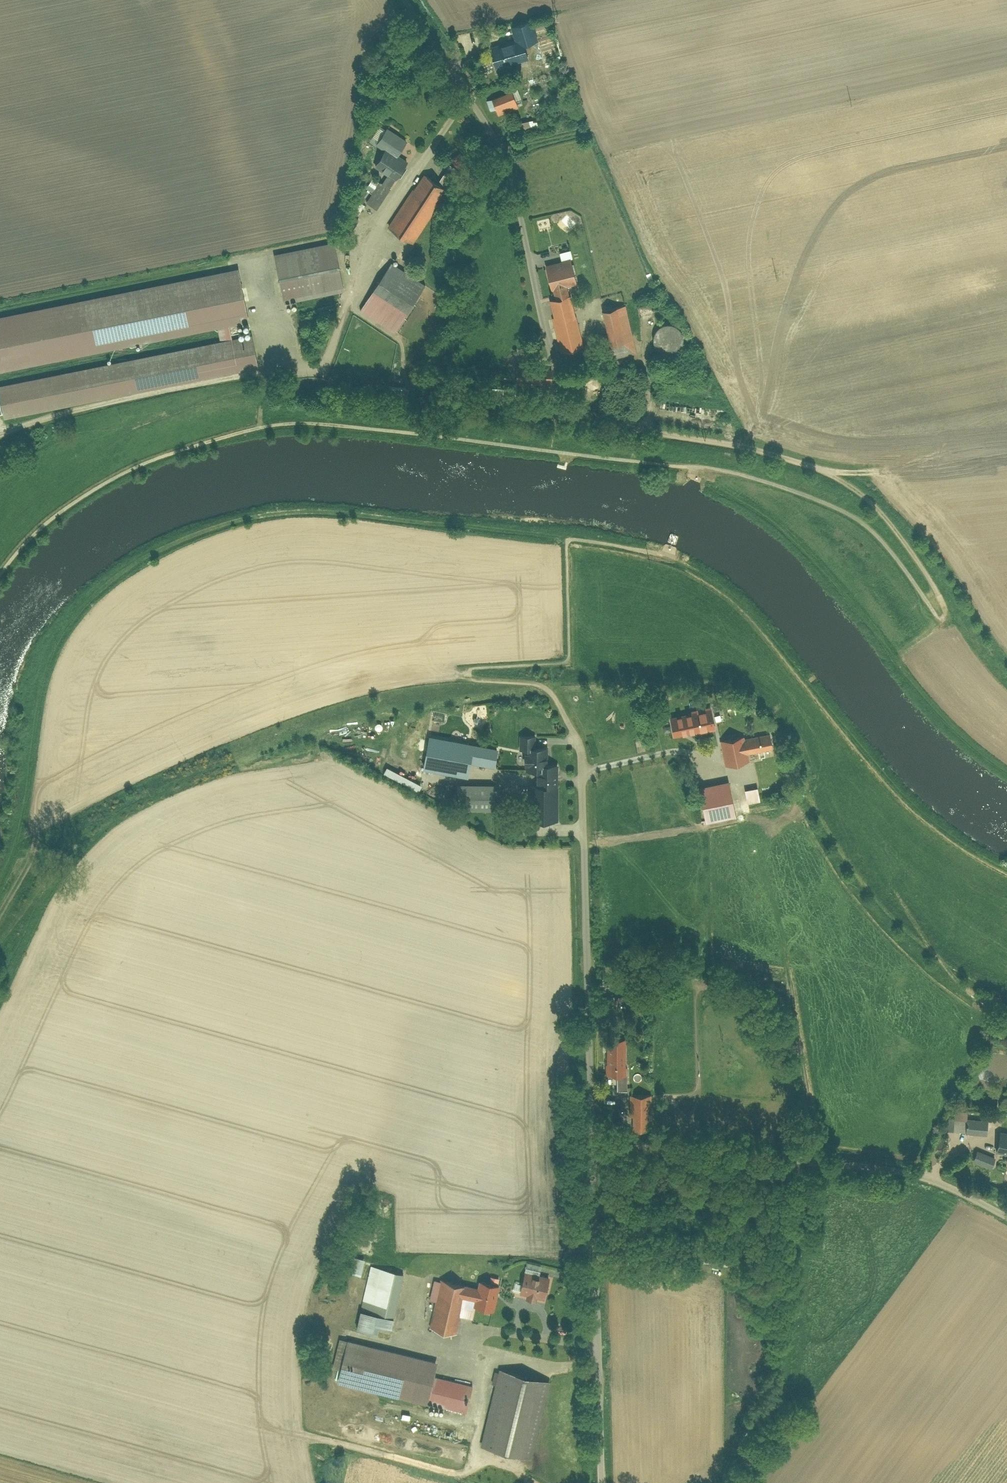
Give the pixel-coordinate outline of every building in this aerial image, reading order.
[(531,23),(533,30),(548,26),(546,19),(531,23)] [(493,48),(500,72),(532,63),(521,25),(505,29),(509,43),(493,48)] [(493,99),(498,113),(519,105),(514,91),(493,99)] [(517,123),(519,131),(532,129),(530,120),(517,123)] [(373,207),(402,163),(393,157),(402,144),(382,131),(371,147),(381,153),(373,165),(382,172),(363,201),(373,207)] [(446,186),(421,170),(386,225),(411,240),(446,186)] [(273,248),(284,299),(344,286),(333,235),(273,248)] [(421,284),(387,263),(355,313),(389,334),(421,284)] [(546,269),(550,286),(565,282),(564,279),(575,276),(572,263),(546,269)] [(556,312),(549,314),(556,347),(578,342),(565,283),(550,286),(556,312)] [(609,308),(602,310),(610,355),(634,350),(624,296),(607,300),(609,308)] [(682,337),(682,334),(682,331),(681,329),(680,326),(678,324),(676,322),(674,321),(671,320),(667,320),(663,321),(661,322),(658,325),(656,327),(655,329),(654,332),(654,335),(654,337),(655,340),(657,343),(659,345),(662,347),(664,348),(667,349),(669,349),(672,348),(675,347),(677,345),(679,344),(680,342),(681,340),(682,337)] [(671,717),(674,734),(696,730),(697,732),(715,728),(711,706),(692,710),(692,713),(671,717)] [(743,736),(721,740),(725,764),(749,760),(747,752),(773,747),(770,733),(743,738),(743,736)] [(496,746),(424,735),(420,763),(470,770),(471,759),(493,762),(496,746)] [(512,737),(512,749),(523,749),(523,737),(512,737)] [(536,753),(516,754),(516,765),(536,765),(536,753)] [(560,814),(558,762),(538,762),(539,782),(526,782),(527,815),(560,814)] [(729,778),(699,784),(706,817),(736,811),(729,778)] [(494,805),(494,782),(447,783),(448,794),(463,793),(463,806),(494,805)] [(744,786),(747,804),(792,797),(789,783),(758,788),(758,784),(744,786)] [(623,1089),(623,1037),(602,1037),(602,1075),(611,1075),(611,1089),(623,1089)] [(649,1095),(626,1095),(626,1121),(629,1121),(629,1128),(649,1128),(649,1095)] [(956,1107),(956,1128),(989,1127),(989,1116),(970,1117),(970,1107),(956,1107)] [(981,1147),(974,1159),(992,1169),(998,1157),(981,1147)] [(724,1247),(719,1246),(718,1250),(707,1248),(705,1259),(722,1262),(724,1247)] [(362,1256),(339,1251),(335,1268),(358,1274),(362,1256)] [(403,1273),(369,1265),(356,1329),(374,1333),(376,1323),(391,1327),(403,1273)] [(529,1268),(524,1287),(549,1294),(554,1275),(529,1268)] [(434,1321),(456,1327),(466,1290),(481,1295),(480,1302),(496,1306),(502,1283),(486,1279),(484,1288),(445,1278),(434,1321)] [(348,1345),(339,1385),(469,1415),(475,1389),(435,1379),(438,1366),(348,1345)] [(495,1397),(484,1441),(535,1454),(554,1381),(503,1368),(495,1397)]
